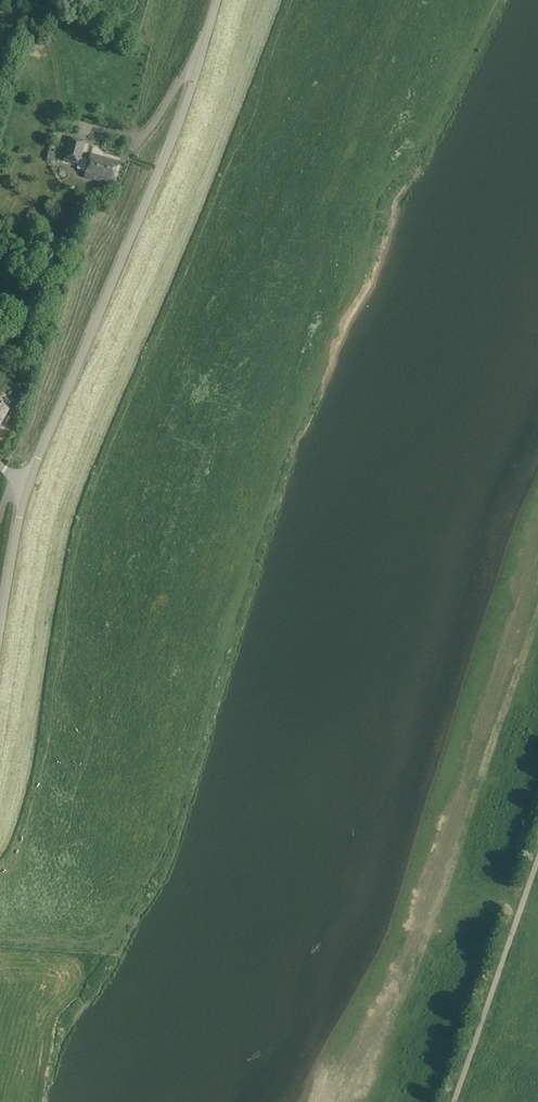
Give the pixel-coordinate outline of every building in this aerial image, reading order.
[(86,142),(69,137),(62,161),(79,166),(81,159),(86,142)] [(79,166),(78,170),(85,172),(83,177),(113,186),(120,162),(90,153),(88,161),(81,159),(79,166)] [(9,412),(0,406),(0,425),(9,412)]
